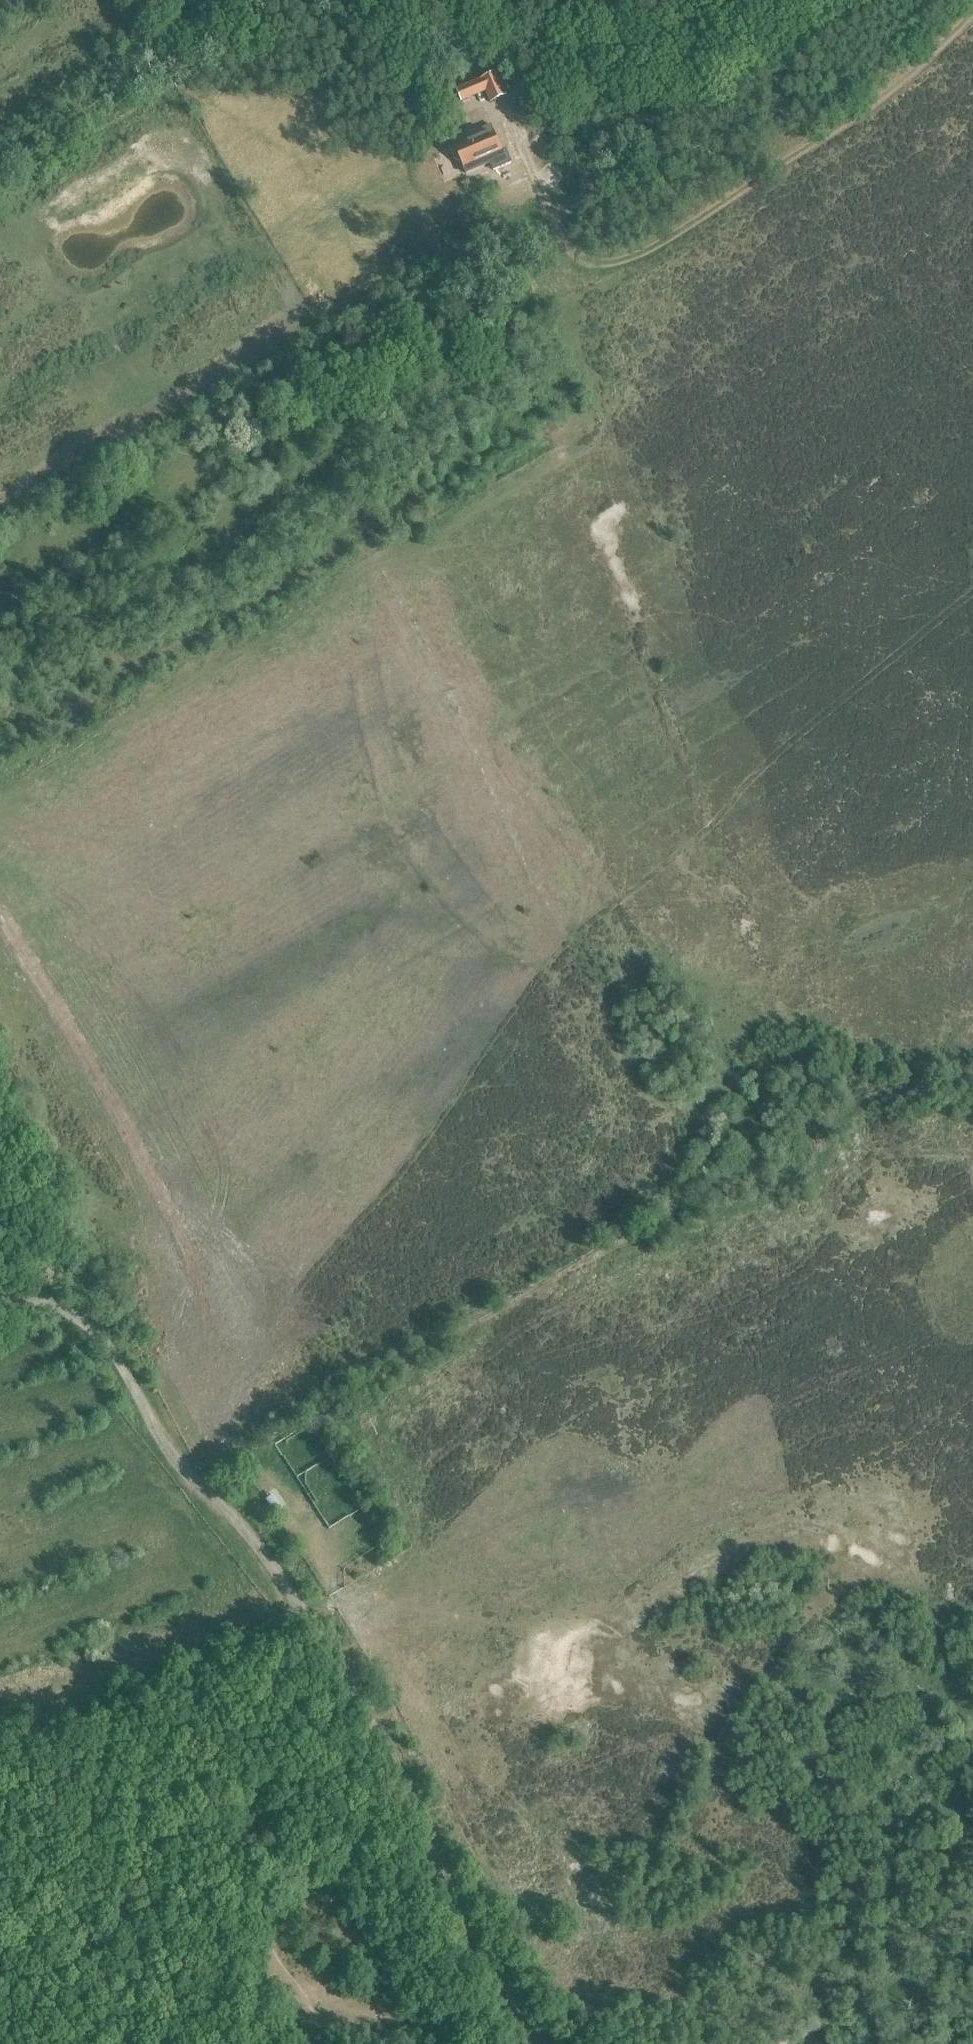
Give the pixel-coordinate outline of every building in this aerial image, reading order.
[(507,95),(497,73),(481,80),(486,91),(490,102),(507,95)] [(483,168),(481,163),(504,153),(491,125),(470,134),(472,139),(455,146),(458,153),(456,154),(455,155),(455,157),(456,159),(458,161),(460,161),(462,161),(468,175),(483,168)]
